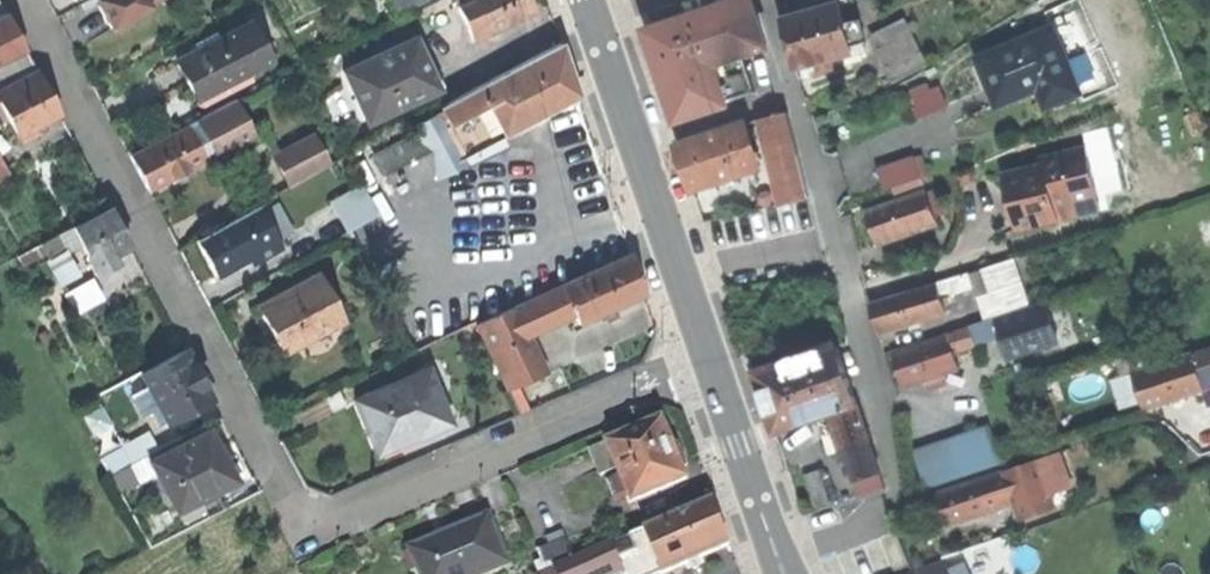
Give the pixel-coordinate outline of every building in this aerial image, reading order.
[(152,6),(148,0),(93,0),(102,15),(110,30),(152,6)] [(397,16),(427,1),(427,0),(390,0),(397,16)] [(534,13),(528,0),(470,0),(455,7),(472,41),(534,13)] [(753,94),(741,57),(768,48),(766,40),(764,40),(752,2),(754,1),(754,0),(748,0),(652,31),(665,71),(662,73),(664,86),(673,105),(676,104),(681,119),(753,94)] [(845,25),(840,6),(786,20),(796,59),(798,70),(852,55),(851,49),(866,44),(860,21),(845,25)] [(25,52),(5,14),(0,16),(0,65),(25,52)] [(906,19),(874,35),(896,81),(928,66),(906,19)] [(248,23),(175,62),(186,82),(195,99),(268,59),(248,23)] [(1047,107),(1081,93),(1054,28),(978,60),(992,93),(998,107),(1040,89),(1047,107)] [(342,72),(365,123),(436,89),(426,69),(413,39),(342,72)] [(502,137),(578,97),(570,74),(560,45),(407,126),(412,135),(365,160),(380,187),(386,184),(395,201),(435,179),(467,163),(469,168),(478,164),(498,153),(502,137)] [(36,73),(25,52),(0,65),(0,82),(4,90),(36,73)] [(59,115),(36,73),(4,90),(0,92),(0,107),(20,144),(41,133),(37,126),(49,120),(59,115)] [(940,79),(914,91),(924,115),(951,104),(940,79)] [(234,101),(189,125),(208,161),(211,166),(256,142),(234,101)] [(785,202),(809,196),(788,113),(764,120),(785,202)] [(741,174),(763,166),(749,124),(680,147),(694,190),(714,183),(716,190),(728,186),(743,181),(741,174)] [(208,161),(189,125),(131,156),(142,176),(150,191),(208,161)] [(512,188),(571,160),(564,145),(556,127),(479,166),(478,164),(469,168),(442,181),(470,241),(507,225),(486,182),(504,172),(512,188)] [(318,130),(274,153),(293,187),(336,163),(318,130)] [(1098,197),(1085,148),(1042,159),(1043,165),(1004,174),(1017,229),(1040,224),(1060,219),(1057,207),(1098,197)] [(916,158),(879,171),(888,198),(925,185),(924,179),(929,178),(926,167),(920,169),(916,158)] [(377,218),(362,186),(332,203),(349,234),(377,218)] [(927,190),(867,213),(879,246),(901,238),(939,225),(927,190)] [(1101,209),(1098,197),(1057,207),(1060,219),(1101,209)] [(260,206),(198,241),(208,262),(217,278),(250,260),(252,265),(282,248),(260,206)] [(117,263),(112,254),(120,250),(128,246),(108,208),(72,228),(90,263),(88,264),(94,275),(117,263)] [(44,256),(46,260),(65,250),(57,235),(38,245),(44,256)] [(44,256),(38,245),(17,257),(23,267),(44,256)] [(65,250),(46,260),(60,286),(79,276),(65,250)] [(578,325),(644,295),(637,274),(630,254),(476,325),(507,391),(545,373),(526,331),(571,310),(578,325)] [(1016,259),(970,273),(974,286),(984,319),(1030,305),(1016,259)] [(941,297),(974,286),(970,273),(937,283),(941,297)] [(277,307),(261,315),(282,354),(344,322),(319,275),(273,299),(277,307)] [(75,313),(101,299),(91,280),(65,295),(75,313)] [(941,297),(937,283),(871,304),(876,318),(881,334),(946,313),(941,297)] [(257,307),(261,315),(277,307),(273,299),(264,304),(257,307)] [(1046,302),(967,328),(973,344),(1000,335),(1008,359),(1059,342),(1046,302)] [(949,335),(954,350),(973,344),(967,328),(967,326),(948,333),(949,335)] [(960,369),(954,350),(949,335),(893,353),(901,377),(904,387),(925,380),(928,390),(946,385),(942,375),(960,369)] [(827,413),(856,403),(836,344),(833,345),(830,336),(815,342),(819,350),(755,372),(760,386),(775,431),(827,413)] [(136,365),(161,414),(204,391),(195,372),(180,343),(136,365)] [(1134,374),(1146,410),(1209,389),(1209,347),(1134,374)] [(424,371),(354,401),(366,430),(376,454),(447,423),(424,371)] [(324,398),(298,412),(305,426),(332,413),(324,398)] [(879,473),(856,403),(827,413),(843,463),(846,461),(853,481),(876,474),(879,473)] [(633,501),(686,478),(682,467),(687,465),(683,456),(678,443),(672,445),(661,420),(590,450),(601,475),(619,468),(622,477),(610,482),(618,500),(631,495),(633,501)] [(189,481),(224,463),(216,449),(204,425),(145,455),(171,503),(193,491),(189,481)] [(127,456),(152,444),(142,426),(118,439),(127,456)] [(986,428),(914,452),(926,488),(998,464),(986,428)] [(1039,461),(938,495),(947,525),(1016,501),(1019,510),(1023,522),(1055,511),(1050,498),(1072,490),(1059,453),(1039,461)] [(820,470),(805,475),(816,507),(831,501),(820,470)] [(881,489),(876,474),(853,481),(858,496),(881,489)] [(715,500),(645,529),(664,573),(730,545),(726,533),(715,500)] [(411,549),(421,573),(483,573),(507,564),(488,517),(440,537),(411,549)] [(565,538),(539,550),(547,569),(555,566),(574,558),(565,538)] [(574,558),(555,566),(558,573),(602,573),(623,565),(614,543),(579,558),(577,556),(574,558)] [(943,562),(912,573),(947,573),(943,562)]
